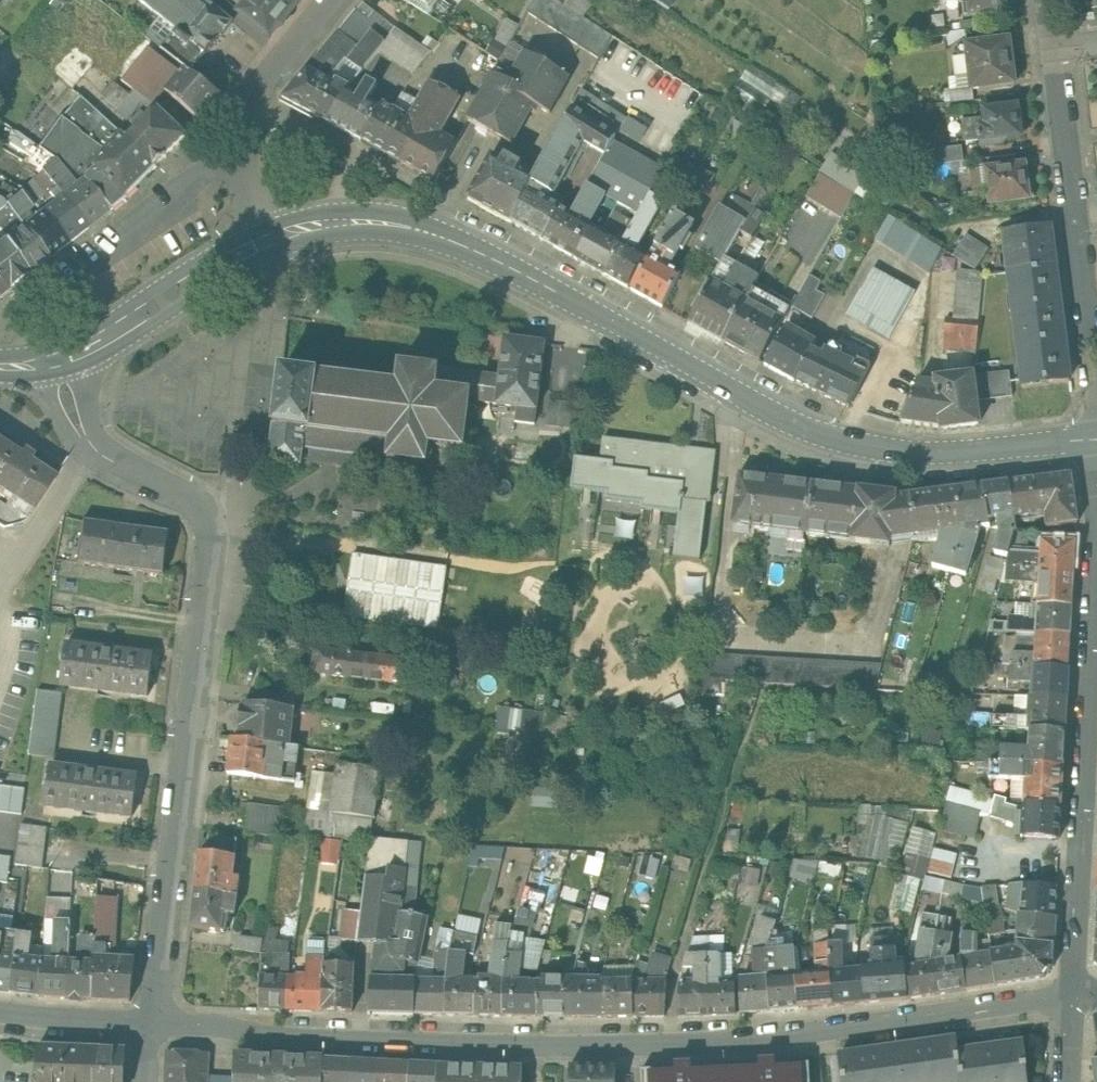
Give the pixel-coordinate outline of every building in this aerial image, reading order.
[(156,11),(165,0),(142,0),(156,11)] [(156,11),(177,29),(202,0),(165,0),(156,11)] [(207,0),(202,0),(177,29),(161,48),(184,67),(190,72),(233,21),(230,19),(213,5),(207,0)] [(227,0),(217,0),(213,5),(230,19),(239,9),(227,0)] [(288,0),(248,0),(244,5),(275,32),(296,7),(288,0)] [(557,0),(534,0),(527,12),(600,59),(613,36),(557,0)] [(964,16),(1006,11),(1004,0),(962,0),(964,16)] [(396,28),(361,4),(339,30),(361,47),(374,30),(385,41),(396,28)] [(431,52),(396,28),(385,41),(379,50),(413,74),(431,52)] [(361,47),(339,30),(308,67),(328,78),(347,57),(351,60),(361,47)] [(361,47),(351,60),(363,70),(379,50),(385,41),(374,30),(361,47)] [(1009,39),(969,44),(970,54),(968,55),(955,57),(957,76),(970,74),(972,89),(1015,83),(1009,39)] [(71,40),(48,67),(73,91),(97,61),(71,40)] [(179,73),(149,48),(123,81),(134,90),(154,105),(166,91),(179,73)] [(511,76),(496,68),(467,118),(511,144),(514,143),(532,110),(535,112),(538,106),(550,113),(570,77),(525,51),(511,76)] [(183,106),(203,82),(190,72),(184,67),(179,73),(166,91),(183,106)] [(328,78),(308,67),(286,92),(288,100),(330,123),(348,91),(350,88),(337,81),(335,82),(328,78)] [(367,80),(359,96),(348,91),(330,123),(362,140),(382,103),(383,102),(372,96),(378,86),(367,80)] [(402,162),(444,89),(430,81),(412,111),(400,104),(393,109),(382,103),(362,140),(402,162)] [(203,82),(183,106),(200,121),(221,97),(203,82)] [(444,89),(402,162),(435,180),(456,142),(441,134),(461,99),(444,89)] [(154,105),(134,90),(119,110),(137,128),(157,108),(154,105)] [(534,178),(533,181),(554,193),(582,141),(606,154),(613,140),(615,137),(610,134),(615,127),(583,105),(586,99),(580,95),(534,178)] [(1017,105),(983,109),(984,119),(964,122),(966,140),(980,138),(982,148),(1003,145),(1004,144),(1005,143),(1006,141),(1005,139),(1022,137),(1019,120),(1023,119),(1021,107),(1018,108),(1017,105)] [(137,128),(128,138),(156,167),(186,137),(157,108),(137,128)] [(107,151),(60,118),(39,147),(84,178),(84,179),(110,211),(124,200),(156,167),(128,138),(123,134),(107,151)] [(606,154),(589,185),(605,195),(640,215),(650,196),(665,170),(613,140),(606,154)] [(962,146),(934,149),(936,164),(964,161),(962,146)] [(865,175),(832,153),(821,170),(855,193),(865,175)] [(505,156),(502,161),(493,156),(482,174),(480,173),(477,179),(479,180),(469,199),(510,222),(533,181),(534,178),(519,170),(522,165),(505,156)] [(76,185),(59,164),(55,162),(51,164),(48,161),(44,165),(47,168),(43,171),(63,196),(76,185)] [(1025,165),(978,170),(981,193),(989,192),(991,204),(1029,199),(1028,198),(1033,197),(1031,182),(1027,183),(1025,165)] [(713,174),(701,167),(690,186),(702,193),(713,174)] [(855,193),(821,170),(806,196),(840,219),(855,193)] [(63,196),(43,171),(22,188),(24,189),(42,211),(43,212),(63,196)] [(76,185),(63,196),(88,228),(110,211),(84,179),(76,185)] [(554,193),(533,181),(510,222),(543,241),(563,203),(561,197),(554,193)] [(3,184),(0,189),(0,199),(3,201),(6,205),(20,193),(3,184)] [(589,185),(574,212),(590,222),(605,195),(589,185)] [(42,211),(33,218),(28,212),(33,208),(21,193),(20,193),(6,205),(24,227),(50,259),(68,244),(43,212),(42,211)] [(63,196),(43,212),(68,244),(88,228),(63,196)] [(635,224),(623,245),(634,252),(662,203),(650,196),(635,224)] [(721,206),(696,249),(701,252),(722,263),(747,220),(754,208),(733,196),(726,209),(721,206)] [(3,229),(10,238),(24,227),(6,205),(3,201),(0,199),(0,227),(3,229)] [(590,222),(574,212),(555,247),(576,259),(592,229),(587,226),(590,222)] [(613,212),(600,233),(592,229),(576,259),(606,276),(623,245),(635,224),(613,212)] [(675,214),(650,257),(665,265),(668,267),(693,224),(675,214)] [(922,235),(889,214),(876,237),(909,258),(922,235)] [(1050,225),(1004,231),(1008,260),(1009,271),(1015,270),(1055,265),(1050,225)] [(50,259),(24,227),(10,238),(5,242),(30,274),(50,259)] [(988,248),(966,234),(953,255),(975,269),(988,248)] [(10,290),(30,274),(5,242),(0,246),(0,282),(10,290)] [(634,252),(623,245),(606,276),(629,288),(645,258),(634,252)] [(722,263),(701,252),(696,262),(716,273),(722,263)] [(647,298),(665,265),(650,257),(632,290),(647,298)] [(723,286),(713,281),(690,322),(723,341),(753,288),(759,277),(736,264),(723,286)] [(665,265),(647,298),(662,307),(681,274),(668,267),(665,265)] [(1055,265),(1015,270),(1017,288),(1011,289),(1014,309),(1019,309),(1021,324),(1016,325),(1019,345),(1023,345),(1025,360),(1019,361),(1023,386),(1026,386),(1025,380),(1044,378),(1045,384),(1069,381),(1055,265)] [(873,269),(848,314),(890,338),(915,293),(873,269)] [(977,270),(960,269),(956,319),(979,321),(984,274),(977,270)] [(810,274),(793,307),(813,318),(827,295),(818,290),(823,282),(810,274)] [(10,290),(0,282),(0,298),(10,290)] [(790,308),(753,288),(723,341),(761,362),(790,308)] [(956,319),(946,318),(943,349),(976,351),(979,321),(956,319)] [(797,337),(785,330),(766,365),(795,381),(812,350),(817,342),(799,332),(797,337)] [(544,344),(505,339),(501,378),(472,374),(469,400),(516,406),(515,421),(534,423),(544,344)] [(826,350),(822,356),(812,350),(795,381),(850,407),(865,377),(852,371),(855,365),(826,350)] [(398,384),(281,370),(270,461),(301,465),(301,460),(373,468),(374,456),(389,458),(389,459),(426,463),(428,444),(463,448),(469,400),(472,374),(437,370),(437,369),(400,365),(398,384)] [(1009,371),(973,376),(976,401),(1013,397),(1009,371)] [(973,375),(935,380),(919,378),(900,423),(942,428),(941,429),(979,424),(976,401),(973,376),(973,375)] [(574,401),(549,398),(546,424),(571,427),(574,401)] [(716,450),(605,437),(602,461),(576,457),(572,488),(608,492),(607,497),(643,502),(642,507),(681,512),(682,498),(710,502),(716,450)] [(32,513),(55,478),(30,462),(34,456),(24,450),(20,455),(4,444),(0,451),(0,492),(32,513)] [(813,484),(784,480),(783,481),(770,479),(770,478),(739,474),(733,526),(736,527),(736,526),(750,528),(773,531),(804,535),(806,536),(813,484)] [(1064,475),(1009,483),(1013,514),(1013,518),(1045,514),(1046,526),(1077,522),(1077,518),(1072,481),(1064,475)] [(1009,483),(983,486),(988,518),(998,516),(1013,514),(1009,483)] [(851,535),(857,489),(813,484),(806,536),(829,538),(830,532),(851,535)] [(983,486),(957,490),(963,530),(979,527),(989,526),(988,518),(983,486)] [(857,489),(851,535),(850,542),(892,547),(893,538),(916,536),(910,496),(897,498),(898,494),(857,489)] [(957,490),(910,496),(916,536),(943,532),(963,530),(957,490)] [(1013,514),(998,516),(1001,534),(996,553),(1009,556),(1010,552),(1015,533),(1013,518),(1013,514)] [(168,532),(131,527),(130,527),(121,526),(120,525),(120,526),(83,521),(82,521),(76,562),(164,574),(169,532),(168,532)] [(979,527),(963,530),(951,571),(966,575),(979,527)] [(943,532),(934,566),(951,571),(963,530),(943,532)] [(1076,542),(1042,541),(1041,554),(1040,570),(1074,572),(1076,542)] [(1041,554),(1010,552),(1009,556),(1008,568),(1040,570),(1041,554)] [(1040,570),(1008,568),(1006,582),(1016,582),(1028,583),(1039,580),(1040,570)] [(1074,572),(1040,570),(1039,580),(1038,605),(1072,607),(1074,572)] [(705,595),(706,576),(689,575),(688,595),(705,595)] [(1006,582),(1002,581),(997,602),(1014,603),(1016,582),(1006,582)] [(1072,607),(1038,605),(1037,622),(1036,634),(1071,635),(1072,607)] [(1023,617),(1009,617),(1008,632),(1036,634),(1037,622),(1023,617)] [(559,622),(547,621),(544,643),(556,645),(559,622)] [(1071,635),(1036,634),(1035,654),(1034,668),(1069,670),(1071,635)] [(153,656),(66,645),(61,684),(148,695),(153,656)] [(371,655),(316,648),(314,673),(368,680),(371,655)] [(771,658),(705,653),(702,679),(764,683),(771,658)] [(1035,654),(1012,653),(1011,666),(1034,668),(1035,654)] [(410,660),(371,655),(368,680),(407,684),(410,660)] [(882,666),(771,658),(764,683),(875,691),(882,666)] [(1011,666),(981,664),(978,675),(1010,678),(1011,666)] [(1034,668),(1011,666),(1010,678),(1009,683),(1033,685),(1032,697),(1067,698),(1069,670),(1034,668)] [(62,692),(38,689),(37,703),(60,706),(62,692)] [(1067,698),(1032,697),(1031,719),(1030,731),(1066,732),(1067,698)] [(293,708),(244,702),(244,707),(241,707),(239,726),(242,727),(240,741),(289,747),(293,708)] [(60,706),(37,703),(30,754),(54,757),(60,706)] [(543,714),(500,709),(498,732),(536,737),(543,714)] [(1031,719),(1009,717),(1009,730),(1030,731),(1031,719)] [(1066,732),(1030,731),(1030,750),(1002,749),(1001,764),(1002,764),(1064,767),(1066,732)] [(240,741),(231,740),(228,773),(295,781),(299,748),(240,741)] [(381,770),(339,764),(338,774),(331,813),(374,818),(381,770)] [(1064,767),(1002,764),(1001,772),(1001,780),(1026,782),(1024,811),(1061,814),(1064,767)] [(138,777),(50,765),(45,804),(133,816),(138,777)] [(308,811),(331,813),(338,774),(314,771),(308,811)] [(0,785),(0,811),(9,812),(13,786),(0,785)] [(25,788),(13,786),(9,812),(22,814),(25,788)] [(1009,790),(995,786),(991,797),(996,798),(1006,801),(1009,790)] [(991,797),(951,787),(941,829),(976,837),(982,813),(991,816),(996,798),(991,797)] [(996,798),(991,816),(1002,819),(1005,807),(1006,801),(996,798)] [(282,807),(250,803),(245,833),(272,835),(274,822),(279,822),(282,807)] [(1024,811),(1005,807),(1002,819),(1013,822),(1017,819),(1024,820),(1024,811)] [(855,853),(889,860),(893,841),(904,843),(909,821),(863,811),(855,853)] [(1061,814),(1024,811),(1024,820),(1022,837),(1060,839),(1061,814)] [(47,826),(21,823),(16,864),(42,867),(47,826)] [(202,851),(235,855),(237,839),(204,835),(202,851)] [(409,841),(371,837),(366,876),(405,884),(409,841)] [(420,842),(409,841),(405,884),(403,898),(401,916),(413,916),(420,842)] [(958,854),(935,848),(929,872),(952,878),(958,854)] [(235,858),(201,854),(196,890),(237,895),(239,877),(233,877),(235,858)] [(0,855),(0,881),(8,882),(11,856),(0,855)] [(817,880),(821,862),(799,857),(795,876),(817,880)] [(742,860),(719,859),(716,875),(739,877),(742,860)] [(405,884),(366,876),(364,890),(403,898),(405,884)] [(892,906),(910,911),(919,881),(901,876),(892,906)] [(125,882),(98,879),(97,901),(114,902),(124,902),(125,882)] [(1057,890),(1024,884),(1021,913),(1055,918),(1057,890)] [(237,895),(196,890),(191,927),(225,932),(228,913),(234,913),(237,895)] [(403,898),(364,890),(361,912),(358,941),(377,943),(381,915),(401,916),(403,898)] [(998,893),(983,894),(985,908),(1000,906),(998,893)] [(114,902),(97,901),(95,937),(94,956),(111,957),(114,902)] [(1000,906),(985,908),(987,922),(1002,919),(1000,906)] [(361,912),(345,910),(342,939),(358,941),(361,912)] [(1055,918),(1021,913),(1019,932),(1009,931),(1009,941),(1018,942),(1017,942),(1053,946),(1055,918)] [(401,916),(381,915),(377,943),(373,979),(403,979),(405,961),(420,964),(429,917),(413,916),(401,916)] [(71,920),(55,919),(54,960),(43,960),(41,996),(67,997),(68,960),(69,960),(71,920)] [(1002,919),(987,922),(990,936),(1005,933),(1002,919)] [(827,927),(815,928),(816,945),(828,944),(827,927)] [(856,927),(833,927),(833,944),(841,944),(853,944),(856,927)] [(0,929),(0,991),(11,992),(19,932),(0,929)] [(772,931),(757,932),(753,951),(766,950),(772,931)] [(778,931),(772,931),(766,950),(773,949),(773,944),(779,944),(778,931)] [(33,934),(20,932),(12,992),(41,996),(43,960),(29,958),(33,934)] [(478,937),(455,932),(450,951),(464,952),(475,955),(478,937)] [(926,937),(921,936),(917,957),(923,958),(922,964),(933,962),(937,934),(935,933),(934,939),(926,937)] [(951,936),(937,934),(933,962),(947,960),(951,936)] [(263,939),(240,935),(237,949),(261,953),(263,939)] [(509,953),(511,937),(497,935),(494,953),(509,953)] [(977,936),(962,935),(961,958),(971,956),(971,950),(976,950),(977,936)] [(95,937),(79,936),(78,961),(94,962),(94,956),(95,937)] [(524,937),(511,936),(511,937),(509,953),(522,954),(524,937)] [(895,939),(871,941),(873,964),(897,962),(895,939)] [(1053,946),(1017,942),(1017,949),(992,953),(997,985),(1044,978),(1051,970),(1053,946)] [(720,980),(719,953),(725,953),(725,944),(706,944),(707,953),(709,1014),(741,1013),(740,980),(720,980)] [(830,973),(828,944),(816,945),(817,974),(830,973)] [(833,944),(828,944),(830,973),(843,972),(841,944),(833,944)] [(773,949),(766,950),(769,977),(797,975),(796,948),(773,949)] [(328,951),(316,950),(315,958),(325,958),(325,959),(328,959),(328,951)] [(766,950),(753,951),(756,978),(769,977),(766,950)] [(450,951),(437,951),(434,974),(436,980),(447,981),(450,951)] [(654,952),(646,980),(633,980),(634,1016),(665,1015),(667,979),(666,979),(672,958),(654,952)] [(289,954),(261,953),(259,1008),(288,1009),(289,976),(288,976),(289,954)] [(509,953),(494,953),(491,978),(491,982),(504,983),(509,953)] [(522,954),(509,953),(504,983),(519,983),(519,982),(522,954)] [(709,1014),(707,953),(688,954),(681,981),(679,1015),(709,1014)] [(971,956),(961,958),(967,990),(997,985),(992,953),(971,956)] [(111,957),(94,956),(94,962),(92,999),(129,1000),(135,958),(111,957)] [(315,958),(308,957),(307,977),(289,976),(288,1009),(323,1011),(324,964),(325,959),(325,958),(315,958)] [(947,960),(933,962),(937,994),(967,990),(961,958),(947,960)] [(69,960),(68,960),(67,997),(92,999),(94,962),(78,961),(69,960)] [(873,964),(863,965),(863,970),(861,970),(864,1003),(907,999),(905,966),(904,961),(897,962),(873,964)] [(922,964),(905,966),(907,999),(937,994),(933,962),(922,964)] [(355,965),(324,964),(323,1011),(353,1012),(355,965)] [(843,972),(830,973),(833,1005),(864,1003),(861,970),(843,972)] [(817,974),(800,975),(803,1008),(833,1005),(830,973),(817,974)] [(797,975),(769,977),(771,1010),(803,1008),(800,975),(797,975)] [(491,978),(480,977),(480,982),(473,981),(472,1015),(504,1015),(504,983),(491,982),(491,978)] [(573,978),(543,977),(543,982),(535,982),(534,1016),(534,1017),(536,1017),(572,1017),(573,978)] [(756,978),(740,980),(741,1013),(771,1010),(769,977),(756,978)] [(601,978),(573,978),(572,1017),(602,1017),(601,981),(601,978)] [(403,979),(373,979),(371,1013),(414,1014),(415,980),(403,979)] [(436,980),(415,980),(414,1014),(446,1014),(447,981),(436,980)] [(633,980),(601,981),(602,1017),(634,1016),(633,980)] [(447,981),(446,1014),(472,1015),(473,981),(447,981)] [(519,982),(519,983),(504,983),(504,1015),(534,1016),(535,982),(519,982)] [(935,1042),(935,1041),(925,1042),(930,1081),(961,1081),(957,1052),(958,1052),(956,1039),(935,1042)] [(915,1044),(915,1045),(897,1048),(902,1081),(930,1081),(925,1042),(915,1044)] [(995,1047),(995,1046),(985,1047),(985,1049),(958,1052),(957,1052),(961,1081),(1027,1081),(1025,1068),(1026,1068),(1023,1043),(995,1047)] [(38,1046),(36,1081),(84,1081),(85,1048),(38,1046)] [(85,1048),(84,1081),(124,1081),(125,1058),(115,1057),(115,1049),(103,1048),(85,1048)] [(879,1050),(879,1049),(869,1050),(873,1081),(902,1081),(897,1048),(879,1050)] [(859,1052),(859,1053),(840,1056),(844,1081),(873,1081),(869,1050),(859,1052)] [(166,1051),(166,1081),(187,1081),(188,1052),(166,1051)] [(188,1052),(187,1081),(208,1081),(209,1077),(210,1053),(188,1052)] [(235,1055),(235,1078),(230,1078),(230,1081),(323,1081),(324,1059),(235,1055)] [(324,1059),(323,1081),(350,1081),(351,1060),(324,1059)] [(351,1060),(350,1081),(377,1081),(378,1062),(351,1060)] [(383,1062),(382,1081),(409,1081),(410,1063),(383,1062)] [(410,1063),(409,1081),(437,1081),(438,1064),(410,1063)] [(438,1064),(437,1081),(523,1081),(523,1066),(438,1064)] [(809,1064),(725,1067),(726,1081),(810,1081),(809,1064)] [(592,1067),(572,1066),(571,1081),(592,1081),(592,1067)] [(592,1081),(615,1081),(615,1067),(592,1067),(592,1081)] [(725,1067),(641,1071),(642,1081),(726,1081),(725,1067)]
